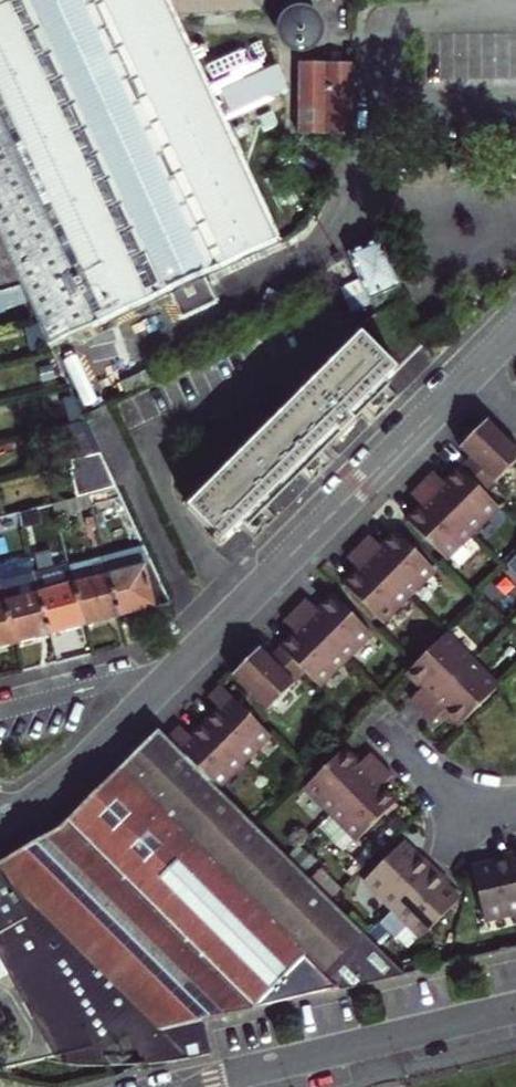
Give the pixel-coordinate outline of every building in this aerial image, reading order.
[(1,238),(8,253),(15,268),(22,284),(24,288),(31,303),(40,322),(42,325),(52,348),(172,292),(184,318),(200,311),(219,302),(206,276),(282,240),(171,12),(261,8),(261,0),(0,0),(0,237),(1,238)] [(315,31),(315,28),(315,25),(314,22),(312,20),(310,17),(308,15),(305,13),(303,13),(299,13),(296,13),(293,14),(290,15),(288,17),(286,20),(285,22),(284,25),(284,28),(284,31),(285,34),(286,37),(288,39),(290,41),(293,43),(296,44),(299,44),(303,44),(305,43),(308,41),(310,39),(312,37),(314,34),(315,31)] [(303,133),(354,132),(353,63),(303,63),(303,133)] [(377,238),(377,240),(396,284),(407,280),(388,233),(377,238)] [(8,253),(1,238),(0,238),(0,255),(8,253)] [(345,252),(368,307),(378,302),(375,294),(382,291),(388,307),(403,301),(396,284),(377,240),(345,252)] [(0,255),(0,271),(15,268),(8,253),(0,255)] [(22,284),(15,268),(0,271),(0,289),(22,284)] [(0,294),(0,310),(31,303),(24,288),(0,294)] [(35,352),(52,348),(42,325),(29,328),(35,352)] [(243,527),(254,516),(281,487),(310,458),(337,429),(343,435),(349,428),(357,420),(351,414),(374,390),(384,380),(396,368),(360,333),(337,357),(315,380),(300,395),(272,424),(245,452),(218,481),(191,508),(228,543),(243,527)] [(390,386),(384,380),(374,390),(351,414),(357,420),(370,406),(381,395),(390,386)] [(88,423),(57,430),(65,465),(71,463),(103,455),(88,423)] [(487,496),(515,469),(515,454),(489,426),(463,451),(471,461),(467,465),(462,470),(487,496)] [(329,449),(343,435),(337,429),(310,458),(281,487),(254,516),(243,527),(249,532),(264,516),(293,487),(312,467),(329,449)] [(103,455),(71,463),(80,499),(91,497),(119,489),(103,455)] [(487,496),(462,470),(453,479),(445,486),(436,477),(424,488),(472,536),(499,508),(487,496)] [(447,561),(472,536),(424,488),(414,498),(424,509),(417,515),(410,522),(447,561)] [(375,538),(365,548),(413,596),(439,570),(401,533),(392,541),(385,548),(375,538)] [(386,622),(413,596),(365,548),(353,559),(364,570),(358,576),(349,585),(386,622)] [(174,606),(147,549),(107,559),(122,619),(146,613),(174,606)] [(508,566),(515,574),(515,557),(508,566)] [(122,619),(107,559),(70,568),(71,573),(74,585),(85,628),(102,624),(122,619)] [(74,585),(71,573),(37,582),(40,594),(74,585)] [(40,594),(37,582),(2,590),(5,603),(40,594)] [(74,585),(40,594),(51,637),(68,632),(85,628),(74,585)] [(16,645),(5,603),(2,590),(1,587),(0,587),(0,649),(16,645)] [(32,641),(51,637),(40,594),(5,603),(16,645),(32,641)] [(301,612),(349,660),(375,633),(337,596),(329,604),(322,611),(312,601),(301,612)] [(349,660),(301,612),(290,624),(300,634),(292,641),(284,649),(309,675),(322,687),(349,660)] [(426,706),(475,657),(446,629),(415,660),(407,668),(415,675),(424,684),(414,694),(426,706)] [(309,675),(284,649),(279,655),(274,660),(265,650),(238,677),(272,712),(309,675)] [(475,657),(426,706),(437,716),(447,708),(453,713),(464,723),(503,684),(475,657)] [(208,724),(247,762),(272,737),(224,689),(212,702),(221,711),(216,717),(208,724)] [(247,762),(208,724),(201,732),(193,740),(183,730),(171,742),(219,790),(247,762)] [(0,866),(0,869),(165,1034),(202,1025),(219,1021),(407,975),(219,790),(171,742),(161,732),(112,781),(66,827),(0,866)] [(305,782),(332,809),(379,760),(368,750),(356,761),(347,752),(342,747),(305,782)] [(389,771),(379,760),(332,809),(358,835),(394,799),(386,791),(378,782),(389,771)] [(394,910),(436,869),(426,858),(423,861),(415,853),(405,843),(366,882),(394,910)] [(513,856),(499,860),(500,864),(491,866),(474,870),(488,922),(515,915),(515,868),(513,856)] [(0,869),(0,960),(10,978),(58,1059),(70,1057),(72,1067),(89,1068),(115,1069),(103,1049),(128,1036),(145,1068),(167,1066),(190,1062),(199,1060),(210,1057),(202,1025),(165,1034),(0,869)] [(409,925),(422,938),(461,899),(451,889),(443,882),(446,879),(436,869),(394,910),(382,922),(397,937),(409,925)] [(407,957),(405,968),(416,970),(418,959),(407,957)] [(0,960),(0,984),(10,978),(0,960)]
